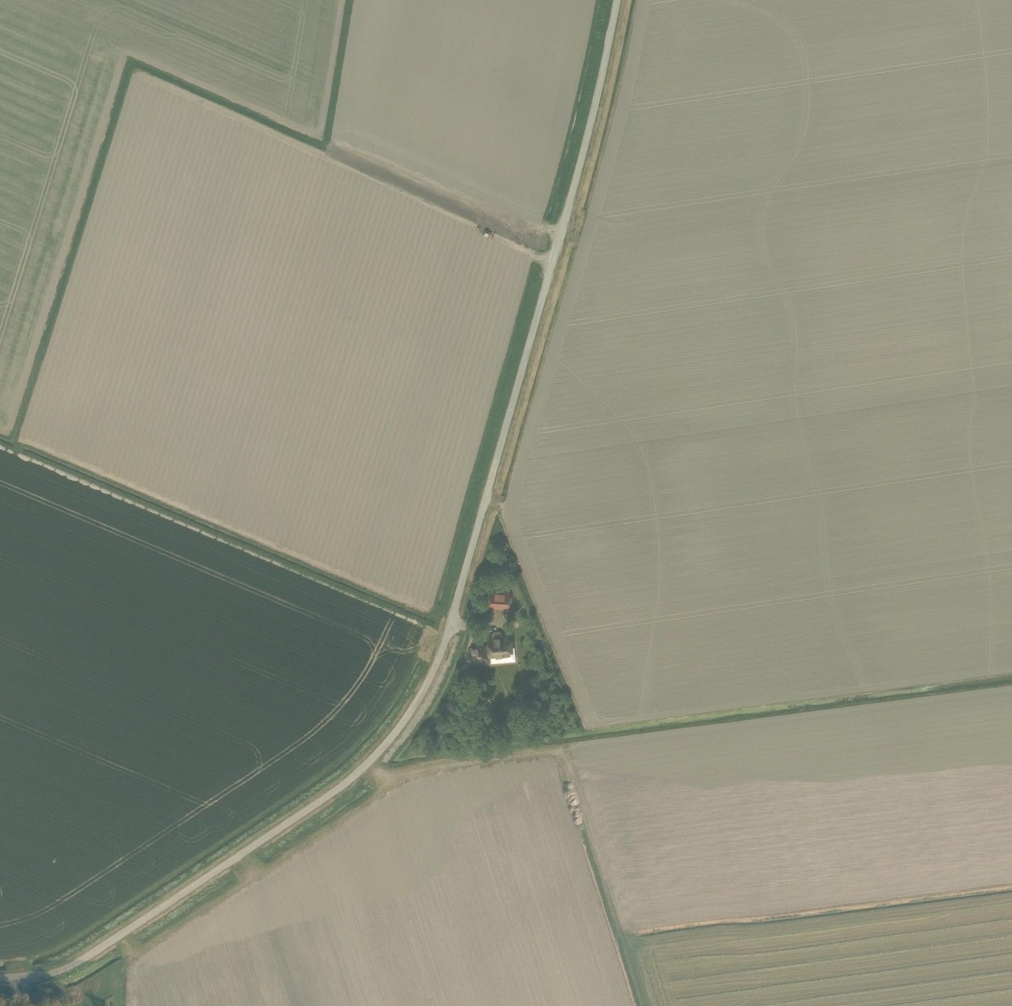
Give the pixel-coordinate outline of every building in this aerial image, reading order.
[(490,605),(508,606),(510,590),(491,589),(490,605)] [(486,620),(494,620),(494,611),(485,611),(486,620)] [(508,637),(508,635),(487,637),(489,654),(497,653),(498,654),(510,653),(509,646),(513,646),(512,637),(508,637)] [(487,657),(485,645),(471,646),(473,659),(487,657)] [(521,712),(516,699),(504,705),(509,717),(521,712)]
